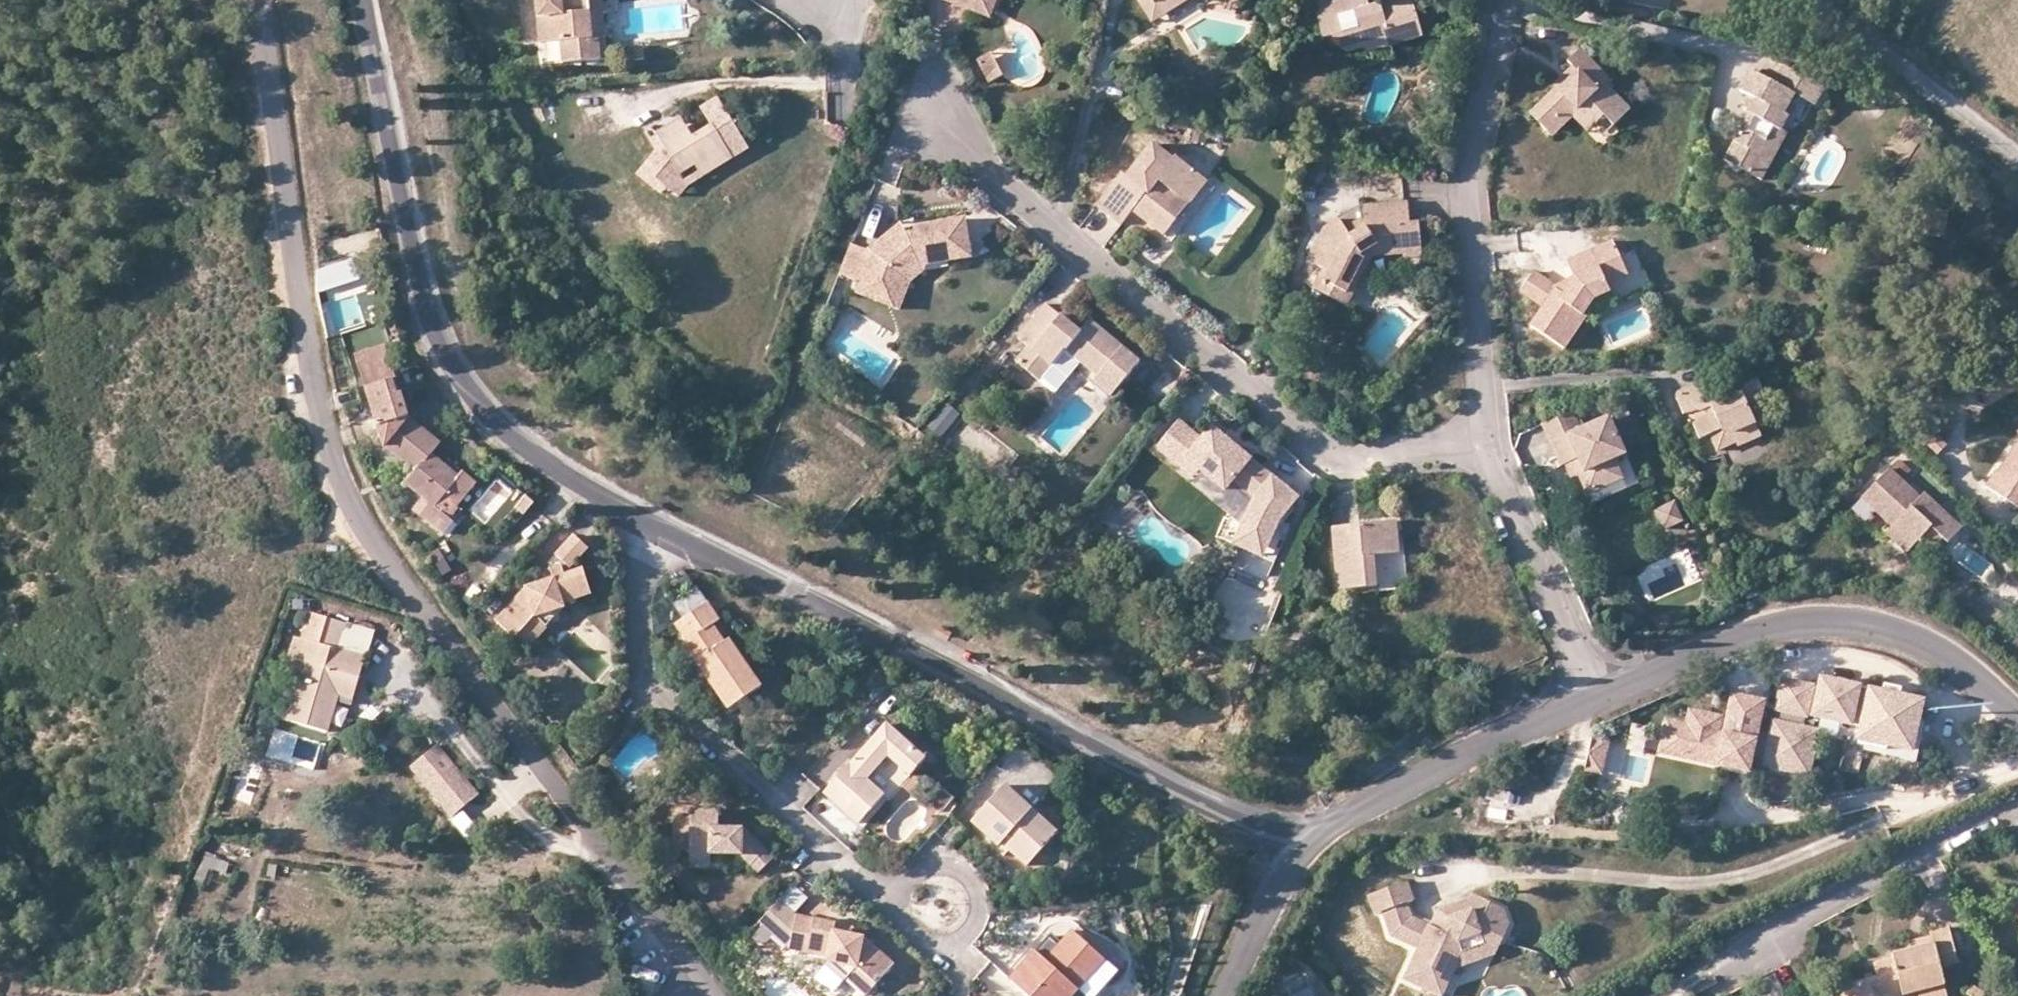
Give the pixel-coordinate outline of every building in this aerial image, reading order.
[(591,0),(537,0),(541,44),(560,42),(563,63),(601,59),(599,37),(593,38),(591,0)] [(593,38),(599,37),(606,36),(603,0),(591,0),(593,38)] [(944,1),(976,14),(981,0),(945,0),(944,1)] [(998,0),(981,0),(976,14),(990,20),(998,0)] [(1142,0),(1133,0),(1147,24),(1190,0),(1174,0),(1158,8),(1144,5),(1142,0)] [(1144,5),(1158,8),(1174,0),(1142,0),(1144,5)] [(1320,27),(1327,48),(1350,57),(1366,52),(1367,56),(1424,40),(1414,0),(1413,0),(1370,11),(1367,0),(1336,0),(1324,4),(1330,24),(1320,27)] [(1314,6),(1320,27),(1330,24),(1324,4),(1314,6)] [(640,47),(627,48),(627,61),(641,60),(640,47)] [(544,48),(544,66),(561,66),(561,48),(544,48)] [(1577,109),(1598,130),(1609,119),(1619,129),(1634,115),(1607,88),(1612,83),(1583,53),(1568,68),(1572,72),(1578,78),(1558,97),(1556,95),(1530,121),(1548,138),(1577,109)] [(1000,76),(989,55),(976,62),(987,83),(1000,76)] [(1804,60),(1795,75),(1822,89),(1830,75),(1804,60)] [(1813,107),(1822,89),(1795,75),(1785,68),(1775,85),(1792,94),(1813,107)] [(1770,129),(1776,132),(1785,117),(1781,115),(1792,94),(1775,85),(1751,71),(1739,92),(1755,101),(1722,160),(1746,174),(1770,129)] [(1578,78),(1572,72),(1553,91),(1556,95),(1558,97),(1578,78)] [(702,110),(712,128),(729,157),(733,163),(750,154),(718,100),(702,110)] [(1594,135),(1598,130),(1577,109),(1548,138),(1554,144),(1579,120),(1594,135)] [(659,140),(662,146),(687,131),(682,123),(657,137),(659,140)] [(687,131),(662,146),(681,178),(695,170),(702,182),(718,172),(714,165),(729,157),(712,128),(693,140),(687,131)] [(1776,132),(1770,129),(1746,174),(1758,181),(1783,136),(1776,132)] [(662,146),(659,140),(651,145),(656,153),(637,177),(662,198),(667,192),(680,200),(690,190),(702,182),(695,170),(681,178),(662,146)] [(1121,226),(1133,212),(1138,207),(1145,213),(1141,219),(1164,238),(1176,222),(1166,214),(1178,199),(1188,207),(1207,184),(1177,159),(1173,162),(1153,145),(1126,178),(1122,174),(1096,207),(1121,226)] [(714,165),(718,172),(733,163),(729,157),(714,165)] [(1176,222),(1188,207),(1178,199),(1166,214),(1176,222)] [(1308,265),(1321,270),(1327,274),(1321,289),(1340,299),(1360,261),(1356,255),(1375,244),(1377,249),(1418,245),(1417,222),(1408,222),(1406,204),(1359,206),(1360,216),(1361,229),(1351,237),(1344,226),(1340,221),(1324,231),(1308,265)] [(1138,207),(1133,212),(1141,219),(1145,213),(1138,207)] [(1941,215),(1921,212),(1917,237),(1937,241),(1941,215)] [(1360,216),(1344,226),(1351,237),(1361,229),(1360,216)] [(873,256),(863,286),(885,293),(894,284),(900,285),(919,269),(966,260),(960,220),(910,228),(910,235),(902,236),(892,244),(891,242),(873,256)] [(1327,274),(1321,270),(1311,292),(1345,309),(1372,259),(1401,256),(1403,260),(1428,256),(1425,221),(1417,222),(1418,245),(1377,249),(1375,244),(1356,255),(1360,261),(1340,299),(1321,289),(1327,274)] [(892,244),(902,236),(898,224),(884,231),(891,242),(892,244)] [(1551,290),(1555,283),(1551,284),(1532,270),(1518,289),(1540,306),(1529,324),(1560,348),(1582,317),(1580,314),(1591,297),(1610,289),(1607,280),(1625,273),(1611,240),(1564,260),(1572,279),(1560,296),(1551,290)] [(852,248),(841,278),(863,286),(873,256),(852,248)] [(360,281),(353,262),(320,272),(320,294),(360,281)] [(885,293),(863,286),(859,296),(903,311),(913,283),(924,276),(919,269),(900,285),(894,284),(885,293)] [(1572,279),(1555,283),(1551,290),(1560,296),(1572,279)] [(1067,325),(1060,319),(1046,308),(1018,342),(1028,350),(1017,364),(1039,383),(1065,352),(1080,365),(1097,378),(1121,350),(1089,323),(1079,335),(1067,325)] [(1064,315),(1060,319),(1067,325),(1072,321),(1064,315)] [(385,445),(411,416),(393,344),(362,352),(385,445)] [(1138,363),(1121,350),(1097,378),(1093,383),(1110,397),(1138,363)] [(1065,352),(1039,383),(1054,395),(1080,365),(1065,352)] [(2008,368),(1998,373),(1993,363),(1964,376),(1979,408),(2017,390),(2017,389),(2008,368)] [(1729,433),(1754,422),(1747,405),(1761,398),(1754,381),(1730,390),(1727,384),(1713,389),(1708,378),(1677,390),(1672,398),(1679,413),(1691,412),(1701,413),(1704,420),(1696,424),(1690,426),(1696,439),(1707,436),(1714,449),(1732,441),(1729,433)] [(944,404),(928,431),(945,441),(961,415),(944,404)] [(1701,413),(1691,412),(1696,424),(1704,420),(1701,413)] [(1558,467),(1569,462),(1575,459),(1581,472),(1574,475),(1583,496),(1619,482),(1611,461),(1623,456),(1608,421),(1579,431),(1571,414),(1541,427),(1558,467)] [(442,441),(411,416),(385,445),(410,467),(416,471),(406,483),(430,503),(421,514),(443,533),(454,521),(436,505),(448,491),(461,476),(432,452),(442,441)] [(1759,435),(1754,422),(1729,433),(1732,441),(1734,445),(1759,435)] [(1155,451),(1174,466),(1180,459),(1195,472),(1222,494),(1232,484),(1241,491),(1258,471),(1234,450),(1224,442),(1209,429),(1198,440),(1177,423),(1155,451)] [(2012,434),(2015,443),(2010,445),(1981,489),(2017,513),(2017,431),(2012,434)] [(1229,438),(1224,442),(1234,450),(1238,445),(1229,438)] [(1180,459),(1174,466),(1189,480),(1195,472),(1180,459)] [(1575,459),(1569,462),(1574,475),(1581,472),(1575,459)] [(416,471),(410,467),(401,478),(406,483),(416,471)] [(465,471),(461,476),(448,491),(459,501),(478,481),(465,471)] [(1295,501),(1258,471),(1241,491),(1252,500),(1238,529),(1267,542),(1259,560),(1271,566),(1287,531),(1277,523),(1295,501)] [(1901,555),(1913,544),(1925,532),(1936,541),(1942,547),(1956,533),(1919,497),(1914,502),(1884,473),(1857,499),(1889,531),(1882,538),(1901,555)] [(1676,507),(1659,514),(1666,532),(1683,525),(1676,507)] [(1097,525),(1091,511),(1078,517),(1085,531),(1097,525)] [(1369,588),(1376,588),(1374,557),(1397,555),(1395,524),(1359,526),(1359,535),(1350,535),(1349,527),(1332,528),(1336,592),(1369,588)] [(1359,535),(1359,526),(1349,527),(1350,535),(1359,535)] [(1267,542),(1238,529),(1230,546),(1259,560),(1267,542)] [(1925,532),(1913,544),(1923,554),(1936,541),(1925,532)] [(497,619),(517,637),(536,616),(568,606),(568,601),(592,593),(584,567),(569,572),(589,548),(573,535),(550,561),(555,577),(526,586),(497,619)] [(1754,586),(1740,593),(1744,603),(1758,597),(1754,586)] [(705,600),(676,621),(689,640),(684,644),(729,708),(762,686),(730,639),(726,641),(713,624),(719,620),(705,600)] [(536,616),(517,637),(530,649),(568,606),(536,616)] [(317,642),(324,619),(306,614),(299,637),(293,657),(307,663),(292,719),(328,730),(339,699),(341,691),(354,695),(365,656),(336,648),(317,642)] [(371,634),(343,625),(324,619),(317,642),(336,648),(365,656),(371,634)] [(950,636),(936,629),(933,636),(946,643),(950,636)] [(1823,689),(1816,687),(1810,716),(1865,728),(1872,695),(1862,693),(1863,688),(1825,679),(1823,689)] [(1816,687),(1787,680),(1780,710),(1783,711),(1780,723),(1777,722),(1769,760),(1792,765),(1790,771),(1811,776),(1821,732),(1807,729),(1810,716),(1816,687)] [(352,702),(354,695),(341,691),(339,699),(352,702)] [(1751,771),(1765,703),(1735,696),(1730,724),(1722,722),(1722,719),(1693,713),(1690,727),(1684,757),(1751,771)] [(887,723),(825,791),(860,822),(885,793),(869,777),(888,756),(910,775),(925,758),(887,723)] [(1684,757),(1690,727),(1670,723),(1663,752),(1684,757)] [(1608,746),(1593,743),(1588,773),(1603,775),(1608,746)] [(480,796),(441,744),(413,766),(452,817),(480,796)] [(1767,766),(1790,771),(1792,765),(1769,760),(1767,766)] [(1007,785),(974,820),(999,845),(1001,842),(1027,865),(1056,832),(1007,785)] [(852,844),(862,831),(818,797),(807,811),(852,844)] [(691,817),(675,817),(674,849),(690,850),(690,862),(712,863),(712,854),(743,855),(758,872),(773,857),(745,827),(721,827),(720,810),(691,810),(691,817)] [(455,820),(464,844),(479,838),(470,815),(455,820)] [(806,871),(795,885),(811,898),(822,883),(806,871)] [(1375,916),(1381,914),(1405,906),(1412,904),(1406,885),(1368,897),(1375,916)] [(794,886),(781,900),(795,912),(807,898),(794,886)] [(781,900),(780,899),(760,921),(791,949),(797,914),(795,912),(781,900)] [(1438,913),(1429,929),(1440,934),(1447,923),(1490,908),(1474,900),(1438,913)] [(1410,919),(1405,906),(1381,914),(1390,937),(1418,950),(1429,929),(1410,919)] [(1452,972),(1460,955),(1475,964),(1483,947),(1498,943),(1505,928),(1501,914),(1490,908),(1447,923),(1440,934),(1429,929),(1418,950),(1402,979),(1435,995),(1440,995),(1452,972)] [(834,930),(836,921),(797,914),(791,949),(827,956),(826,959),(857,966),(877,983),(894,964),(864,937),(854,934),(834,930)] [(855,925),(836,921),(834,930),(854,934),(855,925)] [(1943,987),(1940,973),(1958,968),(1948,929),(1930,934),(1931,939),(1932,946),(1913,951),(1892,956),(1892,960),(1875,965),(1876,977),(1850,983),(1841,995),(1906,995),(1918,993),(1943,987)] [(1105,960),(1073,931),(1046,959),(1034,950),(1009,977),(1030,995),(1072,995),(1088,979),(1105,960)] [(1932,946),(1931,939),(1910,943),(1913,951),(1932,946)] [(1483,947),(1475,964),(1490,958),(1498,943),(1483,947)] [(1460,955),(1452,972),(1475,964),(1460,955)] [(857,966),(826,959),(866,995),(877,983),(857,966)] [(1112,967),(1105,960),(1088,979),(1095,986),(1112,967)] [(1943,987),(1918,993),(1919,995),(1945,995),(1943,987)]
